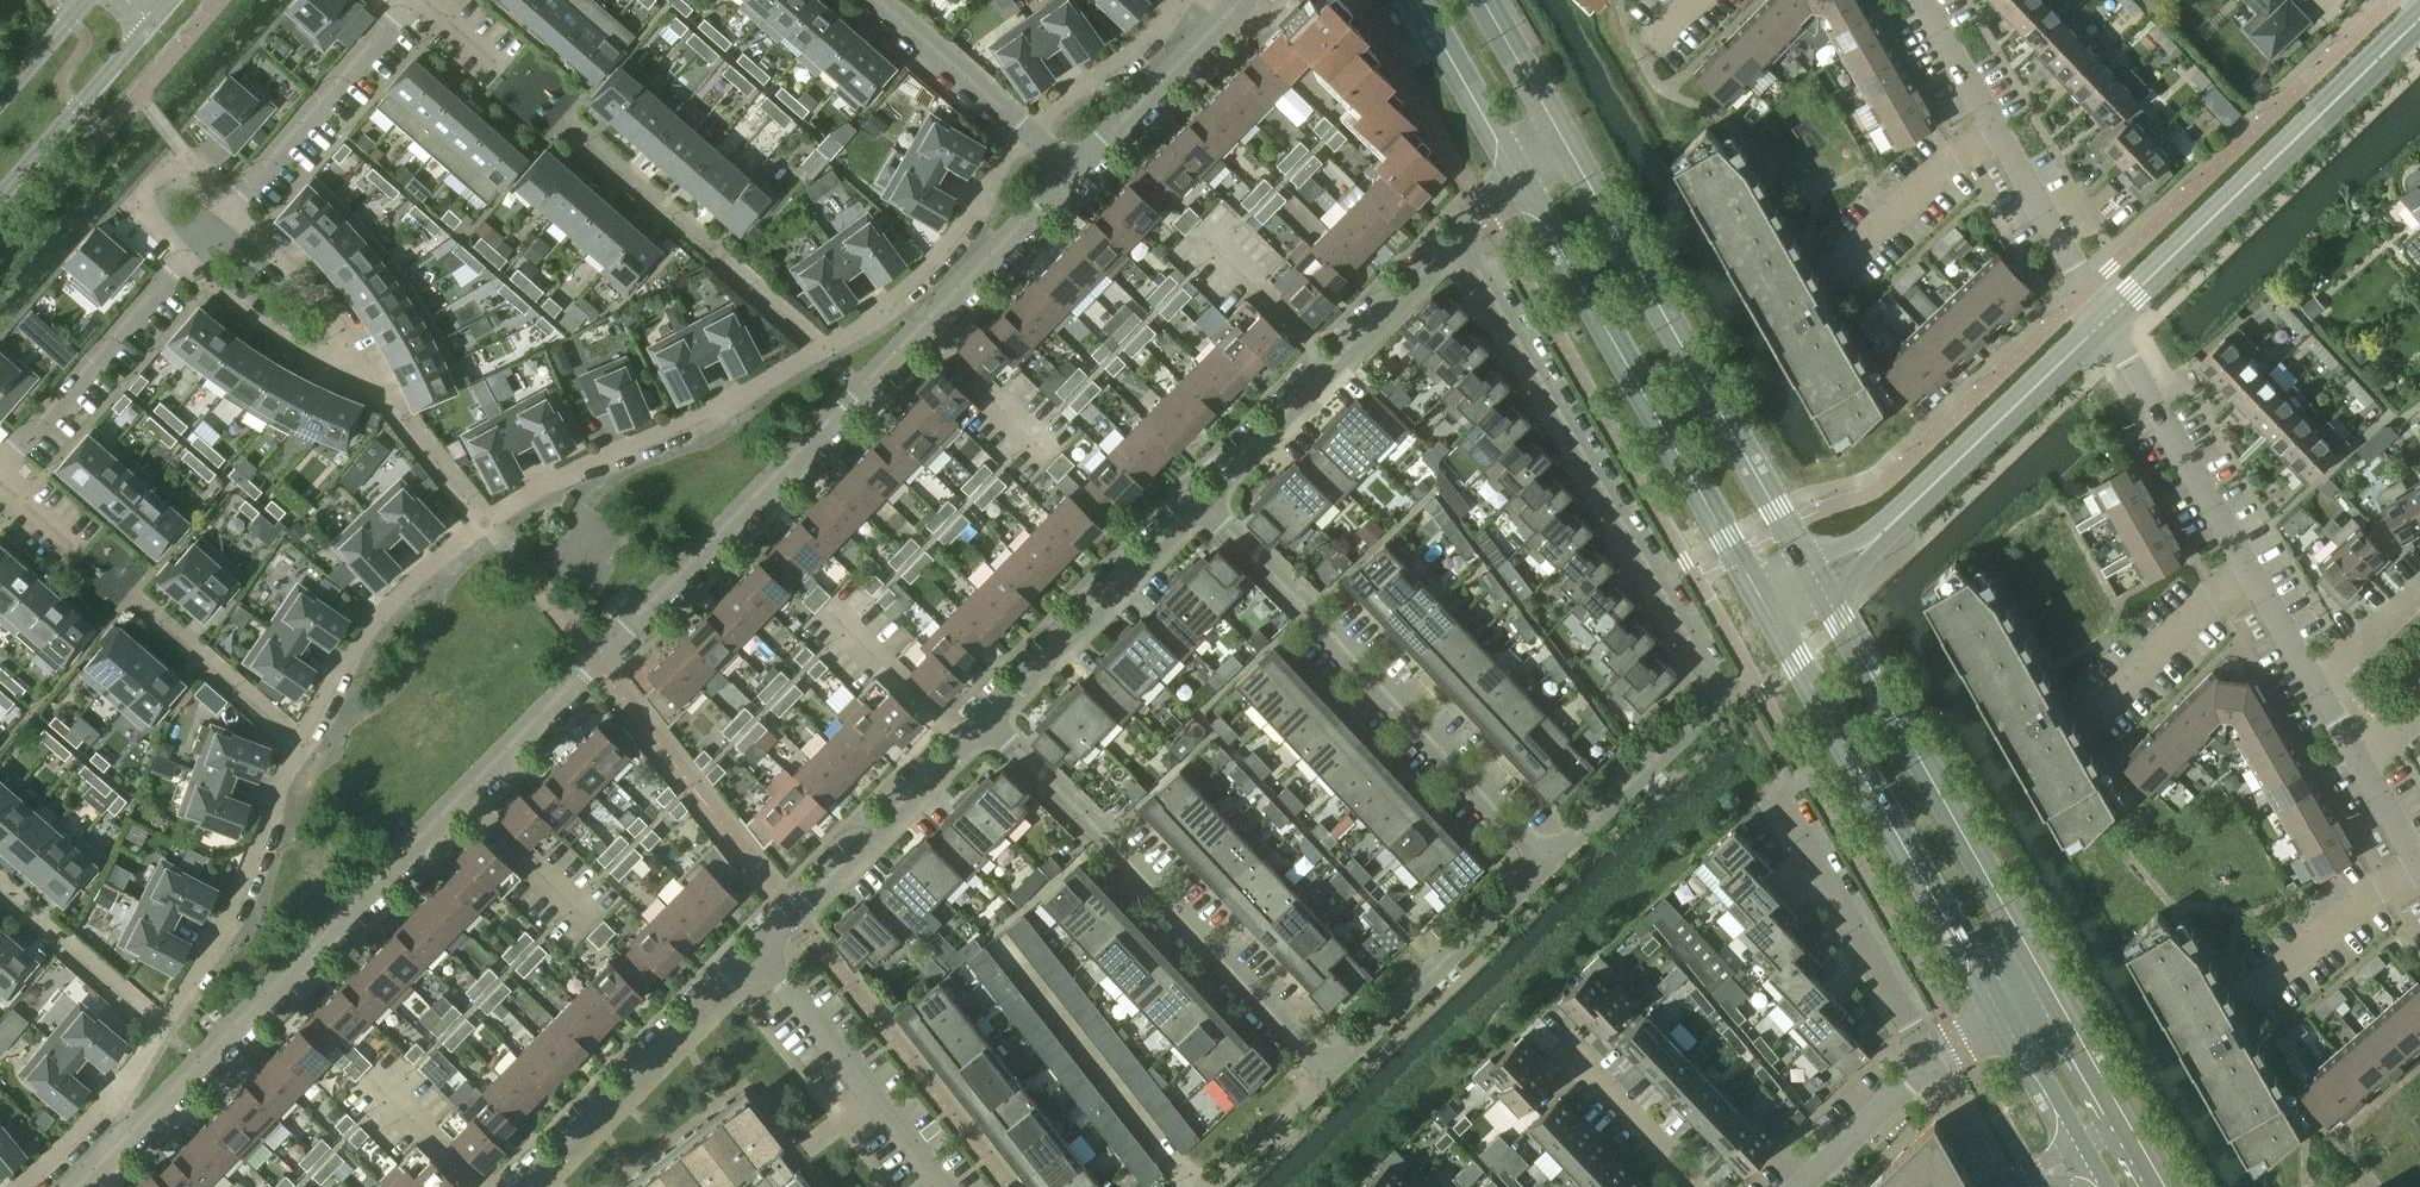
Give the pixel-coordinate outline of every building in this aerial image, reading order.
[(288,6),(306,22),(302,27),(322,45),(360,2),(357,0),(293,0),(288,6)] [(521,14),(533,0),(501,0),(499,2),(507,9),(511,5),(521,14)] [(536,34),(566,0),(533,0),(521,14),(531,23),(528,27),(536,34)] [(595,0),(566,0),(536,34),(544,41),(547,37),(558,46),(596,2),(595,0)] [(683,0),(675,0),(672,4),(685,15),(692,8),(683,0)] [(740,5),(759,21),(778,0),(744,0),(740,5)] [(779,39),(813,0),(778,0),(759,21),(779,39)] [(779,39),(798,56),(834,14),(822,3),(820,6),(814,0),(813,0),(779,39)] [(1047,47),(1060,38),(1074,58),(1097,41),(1068,0),(1056,0),(1028,20),(1047,47)] [(1142,0),(1101,0),(1124,22),(1144,1),(1142,0)] [(1287,79),(1309,57),(1317,65),(1313,69),(1348,105),(1339,114),(1378,155),(1372,161),(1382,172),(1382,173),(1412,202),(1441,171),(1404,135),(1414,125),(1378,89),(1388,79),(1351,42),(1361,32),(1328,0),(1316,0),(1313,3),(1310,0),(1306,0),(1257,50),(1287,80),(1287,79)] [(1751,17),(1785,48),(1800,33),(1799,32),(1802,29),(1770,0),(1769,0),(1751,17)] [(1802,29),(1799,32),(1800,33),(1810,43),(1815,44),(1819,13),(1806,0),(1770,0),(1802,29)] [(1821,0),(1806,0),(1819,13),(1821,0)] [(1832,37),(1833,37),(1831,33),(1870,10),(1864,0),(1842,0),(1819,13),(1815,44),(1819,44),(1832,37)] [(1819,13),(1842,0),(1821,0),(1819,13)] [(2005,12),(2017,0),(1993,0),(2005,12)] [(2022,31),(2052,2),(2050,0),(2017,0),(2005,12),(2022,31)] [(2136,0),(2128,0),(2124,4),(2135,16),(2144,8),(2136,0)] [(2268,17),(2250,34),(2272,56),(2310,20),(2291,0),(2260,0),(2269,9),(2265,13),(2268,17)] [(564,59),(572,66),(615,18),(596,2),(558,46),(568,55),(564,59)] [(2036,51),(2037,52),(2070,21),(2052,2),(2022,31),(2039,48),(2036,51)] [(1832,37),(1842,56),(1883,33),(1870,10),(1831,33),(1833,37),(1832,37)] [(818,73),(826,65),(825,64),(852,33),(843,26),(845,23),(834,14),(798,56),(818,73)] [(675,15),(666,24),(679,35),(687,26),(675,15)] [(718,30),(717,29),(703,17),(696,25),(711,38),(718,30)] [(1767,66),(1785,48),(1751,17),(1732,35),(1767,66)] [(615,18),(572,66),(580,73),(584,69),(595,79),(634,34),(615,18)] [(1034,57),(1047,47),(1028,20),(992,46),(1025,93),(1049,76),(1034,57)] [(2037,52),(2054,70),(2087,39),(2070,21),(2037,52)] [(2160,42),(2168,33),(2158,23),(2150,31),(2160,42)] [(722,24),(717,29),(718,30),(711,38),(724,49),(731,41),(726,37),(730,31),(722,24)] [(698,51),(706,43),(693,31),(685,40),(698,51)] [(825,64),(826,65),(843,81),(844,81),(873,48),(861,37),(859,39),(852,33),(825,64)] [(1842,56),(1855,78),(1896,55),(1883,33),(1842,56)] [(2179,44),(2168,33),(2160,42),(2170,53),(2179,44)] [(1749,85),(1767,66),(1732,35),(1725,43),(1723,42),(1713,52),(1749,85)] [(2054,70),(2072,89),(2106,58),(2087,39),(2054,70)] [(719,54),(706,43),(698,51),(711,63),(719,54)] [(883,57),(873,48),(844,81),(843,81),(836,89),(857,107),(864,99),(869,103),(881,89),(877,85),(891,68),(882,60),(883,57)] [(1257,50),(1239,69),(1269,98),(1287,80),(1257,50)] [(757,64),(756,63),(742,51),(735,59),(750,72),(757,64)] [(1730,104),(1749,85),(1713,52),(1706,60),(1707,61),(1697,71),(1730,104)] [(763,55),(756,63),(757,64),(764,70),(771,62),(763,55)] [(1855,78),(1868,100),(1909,77),(1896,55),(1855,78)] [(2072,89),(2090,108),(2123,76),(2106,58),(2072,89)] [(394,122),(436,73),(428,66),(425,70),(414,61),(375,105),(394,122)] [(734,83),(742,74),(730,63),(721,72),(734,83)] [(770,75),(764,70),(757,64),(750,72),(763,83),(770,75)] [(608,116),(638,83),(619,66),(589,100),(608,116)] [(2090,108),(2107,126),(2108,127),(2119,116),(2121,118),(2152,88),(2132,66),(2123,76),(2090,108)] [(1239,69),(1221,87),(1251,116),(1269,98),(1239,69)] [(394,122),(412,138),(451,93),(441,84),(445,80),(436,73),(394,122)] [(755,85),(742,74),(734,83),(747,95),(755,85)] [(245,91),(227,75),(197,108),(222,130),(218,135),(232,148),(270,105),(249,87),(245,91)] [(1874,110),(1881,122),(1923,99),(1917,89),(1916,89),(1909,77),(1868,100),(1874,110)] [(608,116),(626,132),(656,98),(638,83),(608,116)] [(789,105),(795,98),(781,85),(774,93),(789,105)] [(1221,87),(1203,105),(1233,135),(1251,116),(1221,87)] [(412,138),(431,154),(473,105),(465,98),(462,102),(451,93),(412,138)] [(771,115),(779,106),(766,95),(758,104),(771,115)] [(626,132),(644,148),(674,115),(656,98),(626,132)] [(808,109),(795,98),(789,105),(801,117),(808,109)] [(1923,99),(1881,122),(1894,146),(1935,124),(1928,111),(1929,110),(1923,99)] [(431,154),(449,170),(488,125),(478,116),(481,112),(473,105),(431,154)] [(1203,105),(1185,124),(1215,153),(1233,135),(1203,105)] [(791,118),(779,106),(771,115),(783,127),(791,118)] [(2107,151),(2122,166),(2160,130),(2140,109),(2126,123),(2121,118),(2119,116),(2108,127),(2107,126),(2089,143),(2102,156),(2107,151)] [(644,148),(663,164),(692,131),(674,115),(644,148)] [(872,115),(863,126),(874,135),(883,124),(872,115)] [(1323,115),(1312,127),(1321,136),(1332,123),(1323,115)] [(908,155),(936,172),(944,158),(965,170),(980,146),(930,117),(908,155)] [(1185,124),(1167,142),(1197,172),(1207,181),(1225,163),(1215,153),(1185,124)] [(449,170),(467,186),(510,137),(501,130),(498,134),(488,125),(449,170)] [(1691,158),(1675,167),(1833,437),(1848,429),(1855,437),(1886,407),(1829,313),(1826,315),(1815,298),(1819,295),(1747,169),(1707,128),(1686,148),(1691,158)] [(1337,129),(1325,141),(1334,149),(1346,137),(1337,129)] [(2178,149),(2160,130),(2122,166),(2136,181),(2131,186),(2143,199),(2171,172),(2163,164),(2178,149)] [(663,164),(681,180),(711,147),(692,131),(663,164)] [(829,132),(822,139),(836,151),(842,144),(829,132)] [(361,134),(355,142),(366,151),(372,143),(361,134)] [(510,137),(467,186),(486,202),(525,158),(514,148),(518,145),(510,137)] [(836,151),(822,139),(815,147),(829,159),(836,151)] [(1287,152),(1296,160),(1308,148),(1299,140),(1287,152)] [(343,141),(331,155),(339,162),(351,148),(343,141)] [(1167,142),(1137,172),(1162,196),(1172,186),(1178,191),(1197,172),(1167,142)] [(368,152),(377,160),(384,152),(375,145),(368,152)] [(681,180),(699,196),(729,163),(711,147),(681,180)] [(535,200),(564,166),(545,150),(516,183),(535,200)] [(1296,160),(1287,152),(1276,164),(1284,172),(1296,160)] [(1301,165),(1309,174),(1321,162),(1313,153),(1301,165)] [(929,185),(936,172),(908,155),(885,194),(935,222),(950,198),(929,185)] [(392,173),(404,184),(413,173),(401,163),(392,173)] [(699,196),(718,212),(747,179),(746,178),(729,163),(699,196)] [(1309,174),(1301,165),(1289,178),(1298,186),(1309,174)] [(535,200),(553,216),(582,182),(564,166),(535,200)] [(378,186),(385,178),(372,167),(365,175),(378,186)] [(2419,167),(2417,167),(2416,167),(2414,167),(2413,167),(2410,168),(2409,168),(2408,169),(2407,170),(2406,172),(2405,174),(2404,174),(2404,177),(2404,178),(2404,180),(2404,182),(2405,184),(2406,185),(2410,189),(2402,196),(2419,216),(2419,168),(2419,167)] [(747,179),(718,212),(737,229),(754,209),(761,216),(779,194),(753,171),(746,178),(747,179)] [(1137,172),(1108,202),(1138,232),(1157,212),(1152,207),(1162,196),(1137,172)] [(1382,173),(1364,191),(1394,220),(1412,202),(1382,173)] [(413,175),(404,185),(413,193),(422,183),(413,175)] [(1263,176),(1251,189),(1260,197),(1272,185),(1263,176)] [(399,190),(385,178),(378,186),(392,198),(399,190)] [(553,216),(571,232),(601,198),(582,182),(553,216)] [(305,185),(278,216),(284,221),(296,232),(324,203),(318,197),(305,185)] [(1260,197),(1251,189),(1239,201),(1248,209),(1260,197)] [(1277,190),(1265,202),(1273,211),(1286,198),(1277,190)] [(1364,191),(1346,209),(1376,239),(1394,220),(1364,191)] [(571,232),(589,248),(619,214),(601,198),(571,232)] [(1108,202),(1090,221),(1127,257),(1128,256),(1121,249),(1138,232),(1108,202)] [(1273,211),(1265,202),(1253,214),(1262,223),(1273,211)] [(307,243),(312,249),(341,221),(330,209),(324,203),(296,232),(307,243)] [(421,223),(428,215),(414,203),(407,211),(421,223)] [(1180,213),(1192,225),(1200,217),(1188,205),(1180,213)] [(448,207),(440,216),(452,228),(461,219),(448,207)] [(1346,209),(1328,228),(1358,257),(1376,239),(1346,209)] [(1192,225),(1180,213),(1172,222),(1184,234),(1192,225)] [(637,230),(619,214),(589,248),(606,262),(600,270),(601,271),(637,230)] [(441,227),(428,215),(421,223),(435,235),(441,227)] [(866,216),(830,242),(850,269),(862,260),(877,279),(900,262),(866,216)] [(317,255),(328,266),(358,240),(347,227),(341,221),(312,249),(317,255)] [(1090,221),(1072,239),(1109,275),(1127,257),(1090,221)] [(1943,237),(1951,245),(1961,234),(1954,226),(1943,237)] [(2403,241),(2419,260),(2419,226),(2403,241)] [(94,227),(65,260),(83,276),(79,280),(100,299),(137,256),(123,244),(119,249),(94,227)] [(1340,276),(1358,257),(1328,228),(1310,245),(1303,239),(1340,276)] [(637,230),(601,271),(627,294),(646,273),(639,266),(656,247),(637,230)] [(485,256),(493,247),(480,236),(472,245),(485,256)] [(538,236),(522,254),(533,264),(550,246),(538,236)] [(1951,245),(1943,237),(1932,249),(1939,256),(1951,245)] [(501,238),(493,247),(504,257),(512,248),(501,238)] [(1072,239),(1054,257),(1084,287),(1102,269),(1108,275),(1109,275),(1072,239)] [(1285,258),(1328,301),(1330,299),(1323,293),(1340,276),(1303,239),(1285,258)] [(338,278),(342,284),(374,259),(364,246),(358,240),(328,266),(338,278)] [(465,262),(471,253),(457,241),(450,249),(465,262)] [(850,269),(830,242),(794,269),(828,315),(851,298),(837,278),(850,269)] [(504,257),(493,247),(485,256),(498,267),(506,258),(504,257)] [(485,265),(471,253),(465,262),(478,273),(485,265)] [(1978,273),(2014,312),(2023,304),(2022,303),(2033,292),(2021,280),(2024,277),(2012,265),(2009,268),(1997,255),(1978,273)] [(1054,257),(1035,276),(1066,306),(1084,287),(1054,257)] [(1328,301),(1285,258),(1266,277),(1309,320),(1328,301)] [(347,290),(356,303),(390,279),(380,266),(374,259),(342,284),(347,290)] [(522,288),(530,279),(529,279),(537,270),(526,261),(519,270),(516,267),(508,277),(522,288)] [(1907,274),(1914,282),(1925,270),(1918,263),(1907,274)] [(1156,285),(1165,294),(1177,281),(1168,273),(1156,285)] [(1978,273),(1959,291),(1994,329),(2004,320),(2005,321),(2014,312),(1978,273)] [(1914,282),(1907,274),(1896,285),(1903,293),(1914,282)] [(1035,276),(1017,294),(1048,324),(1066,306),(1035,276)] [(361,309),(370,322),(404,300),(399,293),(390,279),(356,303),(361,309)] [(542,290),(530,279),(522,288),(534,299),(542,290)] [(510,301),(517,294),(503,282),(497,289),(510,301)] [(1165,294),(1156,285),(1144,297),(1153,306),(1165,294)] [(1170,299),(1179,307),(1191,295),(1182,287),(1170,299)] [(804,288),(795,294),(804,307),(813,301),(804,288)] [(1959,291),(1940,309),(1977,348),(1985,339),(1984,338),(1994,329),(1959,291)] [(417,292),(370,322),(382,342),(430,314),(417,292)] [(1454,330),(1470,314),(1450,295),(1442,303),(1432,293),(1400,327),(1403,330),(1406,333),(1417,343),(1422,338),(1433,349),(1434,349),(1454,330)] [(2312,293),(2300,302),(2311,315),(2323,305),(2312,293)] [(530,305),(517,294),(510,301),(524,313),(530,305)] [(1017,294),(999,313),(1030,342),(1048,324),(1017,294)] [(548,295),(540,305),(553,315),(561,306),(548,295)] [(1263,354),(1262,355),(1268,362),(1289,341),(1245,298),(1226,318),(1263,354)] [(1179,307),(1170,299),(1158,311),(1167,319),(1179,307)] [(1871,311),(1878,319),(1889,307),(1882,300),(1871,311)] [(2286,320),(2294,312),(2284,301),(2276,309),(2286,320)] [(1124,303),(1112,315),(1129,331),(1141,319),(1124,303)] [(729,306),(690,327),(706,357),(720,349),(731,371),(756,357),(747,339),(773,325),(757,312),(737,321),(729,306)] [(196,308),(169,339),(183,350),(189,356),(215,324),(209,319),(196,308)] [(570,308),(559,321),(568,329),(579,316),(570,308)] [(1940,309),(1921,327),(1957,364),(1966,355),(1967,356),(1977,348),(1940,309)] [(1878,319),(1871,311),(1860,322),(1867,329),(1878,319)] [(2305,323),(2294,312),(2286,320),(2296,331),(2305,323)] [(1030,342),(999,313),(983,330),(976,323),(956,344),(999,387),(1020,366),(1013,359),(1030,342)] [(430,314),(382,342),(393,362),(429,343),(442,336),(430,314)] [(541,315),(534,322),(548,334),(554,326),(541,315)] [(1112,315),(1101,326),(1118,342),(1129,331),(1112,315)] [(1215,342),(1215,343),(1245,372),(1262,355),(1263,354),(1226,318),(1225,319),(1223,317),(1207,335),(1215,342)] [(1134,336),(1143,344),(1155,332),(1146,323),(1134,336)] [(203,366),(209,371),(234,338),(221,329),(215,324),(189,356),(203,366)] [(692,364),(706,357),(690,327),(651,348),(678,399),(703,385),(692,364)] [(1921,327),(1903,345),(1939,383),(1948,375),(1947,373),(1957,364),(1921,327)] [(2200,363),(2219,383),(2251,353),(2250,352),(2256,346),(2238,327),(2200,363)] [(1463,339),(1454,330),(1434,349),(1433,349),(1420,363),(1427,369),(1437,379),(1443,374),(1454,385),(1455,385),(1474,366),(1475,366),(1490,350),(1471,331),(1463,339)] [(1131,356),(1143,344),(1134,336),(1123,347),(1131,356)] [(216,376),(230,385),(253,351),(246,347),(234,338),(209,371),(216,376)] [(2321,357),(2329,349),(2319,339),(2311,346),(2321,357)] [(1090,354),(1098,362),(1110,350),(1102,341),(1090,354)] [(559,342),(545,348),(550,361),(565,355),(559,342)] [(397,369),(404,383),(441,366),(437,358),(429,343),(393,362),(397,369)] [(1215,343),(1197,361),(1227,390),(1245,372),(1215,343)] [(1939,383),(1903,345),(1883,363),(1918,400),(1929,391),(1930,392),(1939,383)] [(2339,361),(2329,349),(2321,357),(2331,368),(2339,361)] [(224,395),(244,407),(252,399),(273,364),(263,358),(253,351),(230,385),(224,395)] [(2219,383),(2237,401),(2269,371),(2251,353),(2219,383)] [(1116,354),(1104,366),(1113,375),(1125,362),(1116,354)] [(0,355),(0,412),(32,375),(12,357),(7,362),(0,355)] [(1066,377),(1066,378),(1074,386),(1087,374),(1078,365),(1076,368),(1067,359),(1057,369),(1066,377)] [(622,360),(580,378),(594,409),(609,402),(618,424),(645,413),(622,360)] [(1197,361),(1179,380),(1209,409),(1227,390),(1197,361)] [(286,371),(273,364),(252,399),(244,407),(266,420),(274,411),(293,375),(286,371)] [(960,430),(959,428),(979,408),(935,365),(915,386),(922,392),(905,409),(943,447),(960,430)] [(407,391),(414,405),(451,390),(448,382),(441,366),(404,383),(407,391)] [(1476,422),(1480,418),(1479,418),(1495,402),(1496,402),(1511,386),(1491,367),(1484,375),(1475,366),(1474,366),(1455,385),(1454,385),(1441,398),(1447,405),(1448,405),(1458,415),(1464,410),(1476,422)] [(2237,401),(2255,420),(2286,390),(2269,371),(2237,401)] [(140,373),(128,387),(136,393),(148,380),(140,373)] [(314,386),(293,375),(274,411),(266,420),(288,431),(296,423),(314,386)] [(1389,376),(1380,386),(1390,396),(1399,386),(1389,376)] [(2356,394),(2364,387),(2355,376),(2347,384),(2356,394)] [(1074,386),(1066,378),(1054,390),(1063,398),(1074,386)] [(1080,391),(1089,400),(1100,387),(1092,379),(1080,391)] [(1161,398),(1191,427),(1209,409),(1179,380),(1161,398)] [(1399,386),(1390,396),(1401,408),(1412,397),(1400,385),(1399,386)] [(317,432),(319,433),(335,395),(328,392),(314,386),(296,423),(288,431),(311,443),(317,432)] [(1335,417),(1374,456),(1394,436),(1399,441),(1411,429),(1368,387),(1367,388),(1372,392),(1362,403),(1357,398),(1347,408),(1345,406),(1335,417)] [(2375,399),(2364,387),(2356,394),(2367,406),(2375,399)] [(2255,420),(2272,438),(2273,438),(2304,408),(2286,390),(2255,420)] [(1089,400),(1080,391),(1068,403),(1077,412),(1089,400)] [(123,392),(111,406),(119,413),(131,399),(123,392)] [(504,414),(520,443),(534,436),(545,457),(570,443),(543,393),(504,414)] [(344,443),(358,404),(343,399),(335,395),(319,433),(327,437),(344,443)] [(1161,398),(1142,417),(1172,446),(1191,427),(1161,398)] [(167,419),(173,412),(160,400),(153,407),(167,419)] [(1477,439),(1496,457),(1516,438),(1532,422),(1512,403),(1505,411),(1496,402),(1495,402),(1479,418),(1480,418),(1489,427),(1477,439)] [(366,408),(360,422),(375,427),(380,413),(366,408)] [(2322,427),(2304,408),(2273,438),(2272,438),(2269,441),(2287,460),(2322,427)] [(905,409),(887,428),(917,457),(925,465),(943,447),(905,409)] [(187,425),(173,412),(167,419),(180,432),(187,425)] [(156,434),(163,426),(149,414),(142,422),(156,434)] [(506,450),(520,443),(504,414),(465,435),(493,485),(518,472),(506,450)] [(1124,435),(1154,464),(1172,446),(1142,417),(1124,435)] [(1320,445),(1310,455),(1348,492),(1360,481),(1354,476),(1374,456),(1335,417),(1324,428),(1326,430),(1316,440),(1320,445)] [(202,418),(185,437),(190,441),(197,433),(210,445),(220,434),(202,418)] [(2328,422),(2322,428),(2322,427),(2287,460),(2306,481),(2347,442),(2328,422)] [(176,438),(163,426),(156,434),(170,446),(176,438)] [(2382,426),(2357,450),(2369,462),(2399,434),(2390,426),(2382,426)] [(65,476),(77,486),(108,450),(110,452),(114,446),(93,427),(58,466),(67,473),(65,476)] [(887,428),(869,446),(899,475),(917,457),(887,428)] [(204,453),(210,445),(197,433),(190,441),(204,453)] [(1124,435),(1106,453),(1136,483),(1154,464),(1124,435)] [(458,437),(446,444),(454,459),(466,452),(458,437)] [(1505,482),(1516,493),(1517,494),(1536,474),(1537,474),(1553,458),(1533,439),(1525,447),(1516,438),(1496,457),(1482,471),(1489,477),(1500,487),(1505,482)] [(1431,449),(1441,458),(1450,449),(1441,439),(1431,449)] [(224,457),(210,445),(204,453),(218,465),(224,457)] [(869,446),(851,465),(881,494),(899,475),(869,446)] [(194,468),(201,460),(188,449),(181,456),(194,468)] [(84,493),(96,503),(127,467),(125,466),(110,452),(108,450),(77,486),(79,484),(86,490),(84,493)] [(1053,459),(1065,471),(1073,463),(1061,451),(1053,459)] [(1107,513),(1136,483),(1106,453),(1087,473),(1093,478),(1082,488),(1107,513)] [(1283,470),(1273,480),(1312,519),(1331,499),(1337,504),(1348,492),(1310,455),(1300,466),(1295,461),(1285,472),(1283,470)] [(1065,471),(1053,459),(1044,468),(1057,480),(1065,471)] [(104,510),(115,520),(144,487),(145,487),(152,479),(131,460),(125,466),(127,467),(96,503),(97,503),(98,501),(106,507),(104,510)] [(215,472),(201,460),(194,468),(208,480),(215,472)] [(983,462),(971,474),(980,482),(992,470),(983,462)] [(851,465),(832,483),(863,513),(881,494),(851,465)] [(2104,508),(2090,516),(2093,523),(2095,521),(2107,515),(2104,511),(2146,487),(2141,477),(2139,478),(2132,465),(2116,475),(2113,471),(2103,477),(2105,481),(2092,489),(2104,508)] [(241,485),(247,478),(234,466),(227,474),(241,485)] [(1082,488),(1081,489),(1065,473),(1056,482),(1073,498),(1072,499),(1067,494),(1048,513),(1078,543),(1107,513),(1082,488)] [(980,482),(971,474),(959,486),(968,495),(980,482)] [(1526,518),(1537,529),(1538,530),(1557,510),(1558,510),(1573,494),(1554,475),(1546,483),(1537,474),(1536,474),(1517,494),(1516,493),(1503,507),(1510,513),(1520,523),(1526,518)] [(985,487),(994,496),(1006,484),(997,475),(985,487)] [(2329,477),(2319,487),(2328,496),(2338,487),(2329,477)] [(261,490),(247,478),(241,485),(254,498),(261,490)] [(1288,544),(1312,519),(1273,480),(1250,503),(1253,506),(1256,504),(1260,508),(1248,520),(1270,541),(1278,533),(1288,544)] [(2401,483),(2419,515),(2419,481),(2406,489),(2403,482),(2401,483)] [(367,513),(390,537),(401,526),(418,544),(439,524),(399,482),(367,513)] [(832,483),(796,520),(827,549),(863,513),(832,483)] [(2376,527),(2402,554),(2414,542),(2411,535),(2419,530),(2419,515),(2401,483),(2378,496),(2389,514),(2376,527)] [(163,504),(145,487),(144,487),(115,520),(116,520),(118,518),(125,524),(123,527),(134,537),(163,504)] [(994,496),(985,487),(973,500),(982,508),(994,496)] [(2107,515),(2117,533),(2158,509),(2152,500),(2153,499),(2146,487),(2104,511),(2107,515)] [(947,498),(935,511),(944,519),(956,507),(947,498)] [(252,518),(258,510),(245,499),(238,506),(252,518)] [(271,499),(265,507),(278,518),(285,510),(271,499)] [(188,525),(163,504),(134,537),(135,537),(137,535),(156,552),(171,535),(175,539),(188,525)] [(1453,518),(1445,507),(1434,515),(1442,526),(1453,518)] [(2128,553),(2115,560),(2119,567),(2133,559),(2130,555),(2172,531),(2168,524),(2167,525),(2158,509),(2117,533),(2128,553)] [(1559,566),(1563,562),(1562,562),(1578,546),(1579,546),(1594,530),(1574,511),(1567,519),(1558,510),(1557,510),(1538,530),(1537,529),(1523,543),(1530,549),(1531,549),(1541,559),(1546,554),(1559,566)] [(944,519),(935,511),(923,523),(932,532),(944,519)] [(378,548),(390,537),(367,513),(334,543),(374,585),(395,565),(378,548)] [(949,524),(957,533),(969,521),(961,513),(949,524)] [(1048,513),(1019,543),(1049,572),(1078,543),(1048,513)] [(2099,528),(2095,521),(2093,523),(2090,516),(2078,523),(2085,536),(2099,528)] [(2303,532),(2289,518),(2278,528),(2292,542),(2303,532)] [(2353,519),(2334,537),(2369,575),(2384,561),(2389,566),(2402,554),(2376,527),(2367,535),(2353,519)] [(796,520),(767,550),(792,574),(802,563),(808,569),(827,549),(796,520)] [(957,533),(949,524),(938,536),(946,544),(957,533)] [(1457,547),(1468,539),(1460,528),(1450,536),(1457,547)] [(2130,555),(2133,559),(2145,580),(2184,556),(2178,544),(2179,544),(2172,531),(2130,555)] [(180,599),(219,555),(198,536),(173,565),(169,561),(157,575),(182,596),(180,599)] [(910,536),(899,548),(908,557),(919,545),(910,536)] [(2369,575),(2334,537),(2332,538),(2339,545),(2320,563),(2328,571),(2319,579),(2346,607),(2359,595),(2354,589),(2369,575)] [(1476,550),(1468,539),(1457,547),(1465,558),(1476,550)] [(1368,596),(1404,562),(1386,542),(1349,577),(1368,596)] [(1019,543),(999,562),(1029,592),(1049,572),(1019,543)] [(1572,571),(1560,583),(1579,601),(1599,582),(1615,566),(1595,547),(1587,555),(1579,546),(1578,546),(1562,562),(1563,562),(1572,571)] [(14,557),(2,547),(0,549),(0,573),(14,557)] [(908,557),(899,548),(887,561),(896,569),(908,557)] [(1181,574),(1220,612),(1244,588),(1234,578),(1242,570),(1220,548),(1208,561),(1204,557),(1206,554),(1203,551),(1181,574)] [(767,550),(738,580),(768,609),(787,590),(781,584),(792,574),(767,550)] [(913,562),(921,570),(933,558),(924,550),(913,562)] [(1354,561),(1343,550),(1331,561),(1342,572),(1354,561)] [(219,555),(180,599),(193,610),(195,608),(204,616),(220,597),(225,600),(238,585),(233,582),(241,573),(219,555)] [(33,574),(22,564),(20,566),(13,560),(14,558),(14,557),(0,573),(0,612),(33,574)] [(2123,572),(2119,567),(2115,560),(2102,567),(2109,580),(2123,572)] [(342,561),(327,574),(343,586),(355,574),(342,561)] [(1995,601),(1970,576),(1956,561),(1935,581),(1941,591),(1925,600),(2063,841),(2077,833),(2085,841),(2115,812),(2098,781),(2098,780),(1995,601)] [(921,570),(913,562),(901,574),(909,582),(921,570)] [(999,562),(980,582),(1010,612),(1029,592),(999,562)] [(1368,596),(1385,615),(1422,580),(1404,562),(1368,596)] [(1488,589),(1499,581),(1491,570),(1480,578),(1488,589)] [(862,586),(871,594),(883,582),(874,573),(862,586)] [(24,624),(52,591),(41,581),(39,583),(32,577),(34,575),(33,574),(0,612),(0,618),(15,632),(23,623),(24,624)] [(1167,601),(1157,612),(1195,649),(1206,637),(1201,632),(1220,612),(1181,574),(1170,584),(1173,586),(1162,597),(1167,601)] [(324,577),(316,589),(332,600),(340,588),(324,577)] [(738,580),(702,617),(732,646),(768,609),(738,580)] [(1385,615),(1403,634),(1439,599),(1422,580),(1385,615)] [(1507,591),(1499,581),(1488,589),(1496,599),(1507,591)] [(980,582),(961,602),(991,631),(1010,612),(980,582)] [(1579,601),(1572,610),(1581,619),(1601,638),(1604,634),(1612,626),(1619,618),(1620,618),(1636,602),(1616,583),(1608,591),(1599,582),(1579,601)] [(810,591),(822,603),(830,595),(818,583),(810,591)] [(272,624),(299,642),(308,629),(328,643),(344,619),(297,587),(272,624)] [(876,599),(885,608),(897,596),(888,587),(876,599)] [(24,624),(43,641),(72,608),(60,598),(58,600),(51,594),(53,592),(52,591),(24,624)] [(822,603),(810,591),(801,600),(813,612),(822,603)] [(1403,634),(1421,652),(1457,618),(1439,599),(1403,634)] [(238,601),(225,618),(238,628),(251,610),(238,601)] [(961,602),(939,624),(969,653),(991,631),(961,602)] [(72,609),(72,608),(43,641),(67,662),(80,648),(75,644),(90,628),(71,611),(72,609)] [(1130,626),(1119,637),(1158,676),(1178,656),(1183,661),(1195,649),(1157,612),(1146,622),(1142,618),(1132,628),(1130,626)] [(1519,630),(1530,622),(1522,612),(1511,620),(1519,630)] [(702,617),(684,635),(714,665),(714,664),(722,671),(740,653),(732,646),(702,617)] [(1421,652),(1438,671),(1475,637),(1457,618),(1421,652)] [(1601,655),(1620,673),(1621,674),(1640,654),(1641,654),(1656,639),(1636,619),(1629,627),(1620,618),(1619,618),(1612,626),(1604,634),(1613,643),(1601,655)] [(1538,633),(1530,622),(1519,630),(1527,641),(1538,633)] [(291,655),(299,642),(272,624),(247,660),(295,692),(311,669),(291,655)] [(922,641),(921,642),(951,672),(952,670),(969,653),(939,624),(922,641)] [(101,689),(140,645),(139,644),(138,647),(113,625),(101,638),(105,642),(80,671),(101,689)] [(1258,650),(1270,639),(1260,628),(1248,639),(1258,650)] [(714,665),(684,635),(647,673),(655,681),(643,695),(667,726),(704,688),(697,682),(714,665)] [(951,672),(914,636),(895,655),(939,698),(959,677),(952,670),(951,672)] [(1105,664),(1094,675),(1133,712),(1144,700),(1139,696),(1158,676),(1119,637),(1108,648),(1110,650),(1100,660),(1105,664)] [(1438,671),(1456,690),(1492,655),(1475,637),(1438,671)] [(813,653),(805,644),(793,657),(801,665),(813,653)] [(101,689),(122,707),(161,663),(160,662),(158,664),(151,658),(153,656),(140,645),(101,689)] [(1236,683),(1254,701),(1290,667),(1273,648),(1236,683)] [(1550,672),(1561,664),(1553,653),(1542,661),(1550,672)] [(1621,674),(1620,673),(1606,687),(1613,693),(1624,703),(1629,698),(1642,710),(1677,674),(1657,655),(1650,663),(1641,654),(1640,654),(1621,674)] [(1456,690),(1473,708),(1510,674),(1492,655),(1456,690)] [(827,666),(819,658),(806,670),(815,679),(827,666)] [(161,663),(122,707),(143,726),(150,718),(154,721),(171,702),(167,699),(180,684),(171,676),(173,674),(161,663)] [(1221,664),(1215,669),(1217,671),(1226,681),(1231,676),(1221,664)] [(1569,674),(1561,664),(1550,672),(1558,682),(1569,674)] [(11,676),(0,666),(0,679),(5,683),(11,676)] [(1254,701),(1271,719),(1307,685),(1290,667),(1254,701)] [(780,669),(768,682),(777,690),(789,678),(780,669)] [(1207,680),(1216,690),(1226,681),(1217,671),(1207,680)] [(2194,689),(2178,705),(2211,739),(2208,742),(2218,752),(2222,752),(2227,753),(2239,746),(2238,743),(2278,719),(2266,699),(2254,678),(2246,683),(2231,680),(2217,678),(2211,672),(2194,689)] [(1473,708),(1491,727),(1527,693),(1510,674),(1473,708)] [(1068,689),(1057,700),(1096,739),(1116,719),(1121,724),(1133,712),(1094,675),(1084,686),(1080,681),(1070,691),(1068,689)] [(25,688),(11,676),(5,683),(19,696),(25,688)] [(892,732),(891,733),(898,739),(918,719),(874,676),(855,695),(892,732)] [(777,690),(768,682),(756,694),(765,702),(777,690)] [(794,683),(782,695),(790,703),(802,692),(794,683)] [(1271,719),(1287,737),(1324,702),(1307,685),(1271,719)] [(0,689),(0,702),(8,709),(14,701),(0,689)] [(1491,727),(1509,746),(1545,712),(1527,693),(1491,727)] [(790,703),(782,695),(770,707),(778,715),(790,703)] [(855,695),(837,714),(874,750),(891,733),(892,732),(855,695)] [(1072,763),(1096,739),(1057,700),(1035,723),(1038,726),(1040,723),(1045,727),(1032,740),(1054,761),(1062,753),(1072,763)] [(1287,737),(1304,754),(1340,720),(1324,702),(1287,737)] [(1587,721),(1598,713),(1590,703),(1579,711),(1587,721)] [(2178,705),(2159,723),(2192,757),(2208,742),(2211,739),(2178,705)] [(741,727),(753,714),(744,706),(732,719),(741,727)] [(1534,773),(1536,770),(1567,740),(1568,741),(1570,738),(1545,712),(1509,746),(1534,773)] [(1605,724),(1598,713),(1587,721),(1595,732),(1605,724)] [(62,734),(69,726),(55,714),(48,722),(62,734)] [(856,768),(874,750),(837,714),(837,715),(844,721),(826,739),(856,768)] [(1220,733),(1230,724),(1221,714),(1211,724),(1220,733)] [(79,715),(70,726),(83,738),(89,743),(99,732),(79,715)] [(740,727),(732,719),(720,731),(728,739),(740,727)] [(2291,742),(2278,719),(2238,743),(2239,746),(2240,746),(2251,765),(2291,742)] [(577,744),(607,773),(635,745),(641,752),(642,751),(617,720),(605,733),(596,724),(577,744)] [(758,720),(746,732),(754,740),(766,728),(758,720)] [(1304,754),(1320,772),(1357,738),(1340,720),(1304,754)] [(2149,732),(2140,740),(2174,775),(2192,757),(2159,723),(2150,733),(2149,732)] [(197,769),(228,781),(233,766),(256,774),(266,748),(201,724),(191,750),(202,754),(197,769)] [(1239,734),(1230,724),(1220,733),(1229,743),(1239,734)] [(70,726),(69,726),(62,734),(76,746),(83,738),(70,726)] [(50,747),(57,739),(44,728),(37,735),(50,747)] [(754,740),(746,732),(734,744),(742,751),(754,740)] [(1320,772),(1337,790),(1374,755),(1357,738),(1320,772)] [(71,751),(57,739),(50,747),(64,759),(71,751)] [(826,739),(808,757),(838,787),(856,768),(826,739)] [(742,751),(742,752),(754,764),(766,752),(765,751),(754,740),(742,751)] [(1593,767),(1568,741),(1567,740),(1536,770),(1539,773),(1532,780),(1550,800),(1564,787),(1567,791),(1593,767)] [(2174,775),(2140,740),(2131,749),(2132,751),(2122,761),(2155,794),(2174,775)] [(2251,765),(2264,787),(2304,764),(2291,742),(2251,765)] [(577,744),(559,762),(589,791),(607,773),(577,744)] [(1222,765),(1232,756),(1223,746),(1213,755),(1222,765)] [(703,748),(693,758),(700,768),(711,757),(703,748)] [(96,750),(89,758),(103,770),(110,762),(96,750)] [(1253,769),(1263,759),(1254,750),(1244,759),(1253,769)] [(1337,790),(1354,807),(1390,773),(1374,755),(1337,790)] [(820,805),(838,787),(808,757),(791,775),(784,768),(783,769),(820,805)] [(1272,769),(1263,759),(1253,769),(1262,778),(1272,769)] [(559,762),(541,780),(578,816),(579,815),(572,809),(589,791),(559,762)] [(716,762),(705,774),(712,783),(725,770),(716,762)] [(91,783),(98,775),(85,763),(78,771),(91,783)] [(1229,773),(1238,783),(1248,773),(1239,764),(1229,773)] [(2264,787),(2276,809),(2317,786),(2304,764),(2264,787)] [(966,793),(1005,832),(1029,808),(1019,797),(1027,789),(1005,768),(992,780),(988,776),(991,774),(988,771),(966,793)] [(223,796),(228,781),(197,769),(181,811),(236,831),(245,804),(223,796)] [(783,769),(765,787),(802,823),(820,805),(783,769)] [(1144,803),(1161,822),(1198,788),(1180,769),(1144,803)] [(1248,773),(1238,783),(1247,792),(1257,783),(1248,773)] [(1354,807),(1370,825),(1407,791),(1390,773),(1354,807)] [(112,788),(98,775),(91,783),(105,795),(112,788)] [(1125,790),(1136,801),(1148,790),(1137,779),(1125,790)] [(578,816),(541,780),(525,797),(518,791),(497,812),(541,854),(578,816)] [(10,793),(0,784),(0,805),(10,793)] [(668,784),(655,797),(663,805),(675,793),(668,784)] [(1287,804),(1296,795),(1287,785),(1278,794),(1287,804)] [(2276,809),(2289,832),(2329,808),(2317,786),(2276,809)] [(802,823),(765,787),(765,788),(771,795),(745,822),(739,815),(738,816),(762,847),(775,834),(783,843),(802,823)] [(1161,822),(1178,840),(1214,805),(1198,788),(1161,822)] [(1370,825),(1387,843),(1424,808),(1407,791),(1370,825)] [(30,811),(10,793),(0,805),(0,844),(0,846),(30,811)] [(119,793),(107,807),(114,814),(126,799),(119,793)] [(951,821),(941,831),(979,869),(991,857),(986,852),(1005,832),(966,793),(955,804),(957,806),(947,816),(951,821)] [(1306,804),(1296,795),(1287,804),(1296,813),(1306,804)] [(680,799),(668,811),(676,819),(687,809),(680,799)] [(1263,808),(1272,818),(1282,809),(1272,799),(1263,808)] [(1178,840),(1195,857),(1231,823),(1214,805),(1178,840)] [(1387,843),(1404,860),(1440,826),(1424,808),(1387,843)] [(2289,832),(2302,854),(2344,830),(2339,822),(2338,822),(2329,808),(2289,832)] [(1282,809),(1272,818),(1281,828),(1291,818),(1282,809)] [(19,865),(51,829),(50,828),(30,811),(0,846),(0,848),(11,858),(13,856),(20,862),(18,864),(19,865)] [(626,827),(634,835),(646,823),(638,815),(626,827)] [(39,882),(40,883),(79,838),(57,820),(50,828),(51,829),(19,865),(32,876),(34,874),(41,880),(39,882)] [(1320,839),(1330,830),(1321,820),(1311,830),(1320,839)] [(1195,857),(1211,875),(1248,841),(1231,823),(1195,857)] [(1458,845),(1440,826),(1404,860),(1421,879),(1424,876),(1423,876),(1455,846),(1455,847),(1458,845)] [(651,828),(639,840),(648,849),(660,837),(651,828)] [(1735,828),(1702,859),(1722,880),(1755,849),(1735,828)] [(1339,840),(1330,830),(1320,839),(1329,849),(1339,840)] [(2344,830),(2302,854),(2315,878),(2356,854),(2349,842),(2350,841),(2344,830)] [(914,846),(904,857),(943,895),(962,875),(967,880),(979,869),(941,831),(931,842),(926,838),(916,848),(914,846)] [(464,859),(501,894),(520,875),(476,833),(456,853),(463,860),(464,859)] [(619,833),(607,845),(616,854),(628,841),(619,833)] [(1296,844),(1305,853),(1315,844),(1306,834),(1296,844)] [(79,838),(40,883),(52,894),(54,892),(63,899),(79,880),(84,884),(97,869),(92,865),(100,857),(79,838)] [(677,878),(714,914),(733,894),(724,886),(737,873),(713,841),(677,878)] [(1211,875),(1228,893),(1264,858),(1248,841),(1211,875)] [(1458,850),(1455,847),(1455,846),(1423,876),(1424,876),(1448,903),(1474,879),(1470,876),(1484,862),(1466,843),(1458,850)] [(1315,844),(1305,853),(1314,863),(1324,854),(1315,844)] [(616,854),(607,845),(595,857),(604,866),(616,854)] [(621,859),(630,867),(642,855),(633,846),(621,859)] [(205,856),(188,847),(181,863),(197,871),(205,856)] [(1755,849),(1722,880),(1738,896),(1739,898),(1761,877),(1762,878),(1772,869),(1773,870),(1774,869),(1755,849)] [(1041,867),(1051,878),(1063,867),(1053,855),(1041,867)] [(1353,875),(1363,865),(1354,856),(1344,865),(1353,875)] [(889,884),(879,895),(917,932),(926,940),(943,923),(929,909),(943,895),(904,857),(893,867),(895,869),(885,880),(889,884)] [(1228,893),(1245,910),(1281,876),(1264,858),(1228,893)] [(463,860),(446,877),(476,906),(493,889),(500,896),(501,894),(464,859),(463,860)] [(630,867),(621,859),(609,871),(618,879),(630,867)] [(142,902),(172,917),(179,903),(200,914),(214,889),(162,862),(142,902)] [(1059,918),(1096,884),(1078,865),(1042,900),(1059,918)] [(1372,875),(1363,865),(1353,875),(1362,884),(1372,875)] [(1329,879),(1338,889),(1348,879),(1339,870),(1329,879)] [(1028,876),(1008,896),(1020,907),(1039,888),(1028,876)] [(1245,910),(1261,928),(1298,894),(1281,876),(1245,910)] [(446,877),(428,895),(458,925),(476,906),(446,877)] [(1738,896),(1727,907),(1747,928),(1780,897),(1762,878),(1761,877),(1739,898),(1738,896)] [(666,903),(696,932),(714,914),(677,878),(676,879),(683,885),(666,903)] [(1348,879),(1338,889),(1347,898),(1357,889),(1348,879)] [(1059,918),(1076,936),(1112,902),(1096,884),(1059,918)] [(1387,910),(1397,901),(1387,891),(1378,900),(1387,910)] [(1261,928),(1278,946),(1314,911),(1298,894),(1261,928)] [(440,943),(458,925),(428,895),(410,914),(440,943)] [(917,932),(879,895),(869,905),(864,901),(854,911),(852,909),(834,927),(842,934),(836,940),(855,964),(867,952),(877,962),(900,939),(906,944),(917,932)] [(1780,897),(1747,928),(1762,944),(1764,945),(1786,924),(1787,925),(1797,916),(1797,917),(1798,916),(1780,897)] [(1001,905),(995,910),(1002,920),(1015,911),(1006,901),(1001,905)] [(1406,910),(1397,901),(1387,910),(1396,920),(1406,910)] [(165,931),(172,917),(142,902),(122,941),(173,967),(186,942),(165,931)] [(1076,936),(1092,953),(1129,919),(1112,902),(1076,936)] [(696,932),(666,903),(648,921),(678,950),(696,932)] [(1362,914),(1371,924),(1381,915),(1372,905),(1362,914)] [(1278,946),(1295,963),(1331,929),(1314,911),(1278,946)] [(2137,933),(2143,943),(2127,952),(2248,1162),(2262,1154),(2269,1162),(2301,1134),(2282,1101),(2197,953),(2158,913),(2137,933)] [(410,914),(392,932),(422,961),(440,943),(410,914)] [(1008,927),(1015,935),(1029,923),(1023,915),(1008,927)] [(1381,915),(1371,924),(1381,934),(1390,924),(1381,915)] [(1662,915),(1654,922),(1664,933),(1672,926),(1662,915)] [(594,927),(607,939),(615,930),(603,918),(594,927)] [(1092,953),(1109,971),(1146,937),(1129,919),(1092,953)] [(649,980),(678,950),(648,921),(629,940),(634,946),(624,956),(649,980)] [(1762,944),(1752,954),(1772,975),(1805,944),(1787,925),(1786,924),(1764,945),(1762,944)] [(1664,933),(1673,945),(1681,938),(1672,926),(1664,933)] [(607,939),(594,927),(586,936),(598,948),(607,939)] [(15,941),(14,941),(12,943),(5,936),(7,934),(0,928),(0,958),(15,941)] [(1312,982),(1314,979),(1345,949),(1346,950),(1348,947),(1331,929),(1295,963),(1312,982)] [(525,930),(513,942),(522,950),(533,938),(525,930)] [(939,931),(927,942),(946,960),(947,959),(957,949),(939,931)] [(392,932),(374,951),(404,980),(407,977),(422,961),(392,932)] [(1651,953),(1662,942),(1655,935),(1644,945),(1651,953)] [(1109,971),(1126,989),(1162,955),(1146,937),(1109,971)] [(15,941),(0,958),(0,999),(6,992),(10,996),(23,981),(19,978),(33,961),(25,953),(26,951),(15,941)] [(522,950),(513,942),(501,954),(510,963),(522,950)] [(539,943),(527,955),(535,964),(547,952),(539,943)] [(1805,944),(1772,975),(1787,991),(1788,993),(1811,972),(1812,973),(1821,964),(1822,964),(1823,963),(1805,944)] [(989,955),(983,947),(968,958),(975,967),(989,955)] [(1033,959),(1040,967),(1055,955),(1048,947),(1033,959)] [(1371,976),(1346,950),(1345,949),(1314,979),(1317,982),(1310,990),(1328,1009),(1342,996),(1345,1000),(1371,976)] [(374,951),(356,969),(386,999),(393,1005),(395,1003),(411,987),(404,980),(374,951)] [(535,964),(527,955),(515,968),(524,976),(535,964)] [(1055,955),(1040,967),(1046,975),(1061,964),(1055,955)] [(1126,989),(1142,1006),(1179,972),(1162,955),(1126,989)] [(1559,1001),(1579,1023),(1585,1018),(1583,1017),(1613,989),(1612,987),(1603,978),(1613,969),(1600,955),(1582,971),(1586,976),(1559,1001)] [(1695,955),(1687,961),(1696,973),(1705,966),(1695,955)] [(2370,962),(2377,970),(2384,963),(2377,955),(2370,962)] [(619,1010),(649,980),(624,956),(614,967),(608,961),(589,981),(619,1010)] [(2377,970),(2370,962),(2354,976),(2360,984),(2377,970)] [(1658,984),(1668,995),(1689,975),(1679,964),(1658,984)] [(489,966),(477,979),(485,987),(497,975),(489,966)] [(1696,973),(1706,984),(1714,978),(1705,966),(1696,973)] [(356,969),(338,988),(368,1017),(386,999),(356,969)] [(1142,1006),(1159,1024),(1195,990),(1179,972),(1142,1006)] [(1788,993),(1787,991),(1776,1001),(1797,1023),(1830,991),(1812,973),(1811,972),(1788,993)] [(485,987),(477,979),(465,991),(474,999),(485,987)] [(502,980),(490,992),(499,1001),(511,989),(502,980)] [(918,1032),(957,1001),(940,980),(901,1011),(918,1032)] [(994,992),(1001,1000),(1015,988),(1009,980),(994,992)] [(589,981),(571,999),(601,1029),(619,1010),(589,981)] [(1583,1017),(1585,1018),(1602,1036),(1637,1004),(1617,982),(1612,987),(1613,989),(1583,1017)] [(2419,1022),(2419,987),(2416,983),(2400,997),(2419,1022)] [(1697,985),(1689,992),(1699,1003),(1707,996),(1697,985)] [(1064,997),(1070,1005),(1085,994),(1078,986),(1064,997)] [(338,988),(309,1018),(333,1042),(344,1031),(349,1036),(368,1017),(338,988)] [(1015,988),(1001,1000),(1007,1008),(1022,996),(1015,988)] [(2339,989),(2330,997),(2337,1005),(2345,997),(2339,989)] [(1159,1024),(1176,1042),(1212,1008),(1195,990),(1159,1024)] [(1830,991),(1797,1023),(1812,1039),(1813,1040),(1835,1019),(1837,1020),(1846,1011),(1847,1012),(1848,1011),(1830,991)] [(27,992),(15,1007),(30,1020),(42,1005),(27,992)] [(499,1001),(490,992),(478,1004),(487,1013),(499,1001)] [(1085,994),(1070,1005),(1076,1013),(1091,1002),(1085,994)] [(1728,994),(1720,1001),(1729,1013),(1737,1006),(1728,994)] [(1699,1003),(1708,1015),(1716,1008),(1707,996),(1699,1003)] [(2337,1005),(2330,997),(2315,1010),(2322,1018),(2337,1005)] [(2380,1015),(2413,1056),(2419,1050),(2419,1022),(2400,997),(2380,1015)] [(571,999),(553,1018),(583,1047),(601,1029),(571,999)] [(918,1032),(934,1052),(973,1022),(957,1001),(918,1032)] [(452,1003),(441,1016),(449,1024),(461,1012),(452,1003)] [(79,1005),(51,1039),(76,1061),(86,1048),(105,1064),(123,1042),(79,1005)] [(1729,1013),(1739,1024),(1747,1017),(1737,1006),(1729,1013)] [(1176,1042),(1192,1059),(1229,1025),(1212,1008),(1176,1042)] [(1649,1013),(1618,1042),(1636,1061),(1667,1032),(1649,1013)] [(2380,1015),(2359,1032),(2394,1074),(2402,1067),(2402,1066),(2413,1056),(2380,1015)] [(449,1024),(441,1016),(429,1028),(437,1036),(449,1024)] [(466,1017),(454,1029),(463,1038),(475,1026),(466,1017)] [(309,1018),(279,1047),(309,1077),(328,1057),(323,1052),(333,1042),(309,1018)] [(553,1018),(535,1036),(565,1065),(583,1047),(553,1018)] [(1871,1056),(1837,1020),(1835,1019),(1813,1040),(1812,1039),(1801,1049),(1821,1070),(1832,1060),(1848,1076),(1869,1056),(1869,1057),(1871,1056)] [(1026,1032),(1032,1040),(1047,1028),(1041,1020),(1026,1032)] [(934,1052),(949,1073),(989,1042),(973,1022),(934,1052)] [(2300,1023),(2290,1032),(2296,1039),(2306,1031),(2300,1023)] [(1094,1036),(1100,1044),(1115,1032),(1109,1024),(1094,1036)] [(1210,1078),(1212,1076),(1212,1075),(1243,1045),(1244,1046),(1246,1044),(1229,1025),(1192,1059),(1210,1078)] [(1730,1025),(1722,1031),(1732,1043),(1740,1036),(1730,1025)] [(1047,1028),(1032,1040),(1039,1048),(1054,1036),(1047,1028)] [(463,1038),(454,1029),(442,1042),(451,1050),(463,1038)] [(1115,1032),(1100,1044),(1106,1052),(1121,1040),(1115,1032)] [(1654,1080),(1685,1051),(1667,1032),(1636,1061),(1654,1080)] [(2296,1039),(2290,1032),(2276,1044),(2283,1052),(2296,1039)] [(2359,1032),(2339,1050),(2373,1090),(2382,1083),(2383,1083),(2394,1074),(2359,1032)] [(1761,1034),(1753,1041),(1762,1052),(1770,1046),(1761,1034)] [(535,1036),(517,1055),(547,1084),(565,1065),(535,1036)] [(1732,1043),(1741,1054),(1749,1048),(1740,1036),(1732,1043)] [(1497,1080),(1505,1089),(1506,1090),(1536,1062),(1537,1064),(1542,1059),(1522,1038),(1495,1063),(1490,1058),(1473,1075),(1486,1089),(1497,1080)] [(76,1061),(51,1039),(22,1073),(67,1110),(85,1088),(66,1073),(76,1061)] [(404,1053),(412,1062),(425,1049),(416,1041),(404,1053)] [(949,1073),(965,1093),(1005,1062),(989,1042),(949,1073)] [(1246,1049),(1244,1046),(1243,1045),(1212,1075),(1212,1076),(1237,1102),(1262,1078),(1259,1075),(1273,1062),(1254,1042),(1246,1049)] [(1762,1052),(1772,1064),(1780,1057),(1770,1046),(1762,1052)] [(279,1047),(261,1066),(291,1095),(309,1077),(279,1047)] [(351,1059),(363,1071),(371,1062),(359,1050),(351,1059)] [(2339,1050),(2319,1067),(2354,1109),(2363,1101),(2363,1099),(2373,1090),(2339,1050)] [(1672,1099),(1703,1070),(1685,1051),(1654,1080),(1672,1099)] [(418,1067),(426,1075),(438,1063),(430,1054),(418,1067)] [(517,1055),(499,1073),(529,1103),(547,1084),(517,1055)] [(363,1071),(351,1059),(343,1067),(355,1079),(363,1071)] [(1058,1072),(1064,1081),(1079,1069),(1073,1061),(1058,1072)] [(965,1093),(981,1113),(1021,1082),(1005,1062),(965,1093)] [(1124,1074),(1130,1082),(1145,1070),(1139,1062),(1124,1074)] [(1506,1090),(1505,1089),(1500,1094),(1520,1115),(1554,1082),(1537,1064),(1536,1062),(1506,1090)] [(438,1063),(426,1075),(438,1087),(451,1075),(438,1063)] [(1763,1064),(1755,1071),(1765,1083),(1773,1076),(1763,1064)] [(261,1066),(243,1084),(273,1114),(291,1095),(261,1066)] [(2354,1109),(2319,1067),(2298,1086),(2332,1126),(2343,1116),(2344,1117),(2354,1109)] [(1079,1069),(1064,1081),(1071,1089),(1085,1077),(1079,1069)] [(1145,1070),(1130,1082),(1137,1090),(1151,1078),(1145,1070)] [(1690,1118),(1721,1088),(1703,1070),(1672,1099),(1690,1118)] [(499,1073),(481,1092),(511,1121),(529,1103),(499,1073)] [(1765,1083),(1774,1094),(1782,1087),(1773,1076),(1765,1083)] [(981,1113),(997,1133),(1036,1102),(1021,1082),(981,1113)] [(243,1084),(225,1103),(262,1139),(262,1138),(255,1132),(273,1114),(243,1084)] [(779,1151),(782,1154),(785,1151),(783,1148),(781,1150),(765,1129),(767,1128),(765,1125),(763,1126),(758,1120),(763,1116),(745,1093),(746,1092),(743,1088),(740,1091),(741,1093),(727,1103),(726,1102),(723,1104),(725,1106),(708,1119),(706,1118),(703,1120),(705,1121),(685,1137),(683,1136),(681,1138),(682,1139),(665,1153),(664,1151),(661,1153),(662,1155),(643,1170),(642,1171),(642,1170),(641,1169),(639,1170),(638,1171),(639,1173),(622,1186),(621,1185),(618,1186),(734,1186),(755,1170),(779,1151)] [(1708,1137),(1739,1107),(1721,1088),(1690,1118),(1708,1137)] [(456,1103),(499,1146),(501,1145),(494,1138),(511,1121),(481,1092),(464,1109),(457,1102),(456,1103)] [(1812,1111),(1823,1100),(1816,1092),(1804,1103),(1812,1111)] [(1560,1098),(1529,1127),(1547,1147),(1578,1117),(1560,1098)] [(1096,1121),(1111,1109),(1105,1101),(1090,1113),(1096,1121)] [(1154,1112),(1161,1120),(1175,1109),(1169,1101),(1154,1112)] [(997,1133),(1013,1153),(1052,1123),(1036,1102),(997,1133)] [(225,1103),(207,1122),(243,1158),(262,1139),(225,1103)] [(499,1146),(456,1103),(437,1122),(480,1165),(499,1146)] [(1757,1126),(1755,1124),(1739,1107),(1708,1137),(1726,1156),(1757,1126)] [(1795,1127),(1806,1116),(1799,1108),(1788,1119),(1795,1127)] [(1117,1117),(1111,1109),(1096,1121),(1102,1129),(1117,1117)] [(1175,1109),(1161,1120),(1167,1128),(1181,1117),(1175,1109)] [(355,1120),(346,1112),(334,1124),(343,1133),(355,1120)] [(1464,1116),(1453,1126),(1460,1134),(1471,1124),(1464,1116)] [(1565,1165),(1596,1136),(1578,1117),(1547,1147),(1565,1165)] [(1779,1142),(1758,1121),(1755,1124),(1757,1126),(1726,1156),(1744,1175),(1779,1142)] [(1936,1121),(1866,1186),(1974,1186),(1936,1121)] [(207,1122),(189,1140),(219,1169),(236,1152),(243,1158),(207,1122)] [(1013,1153),(1029,1174),(1068,1143),(1052,1123),(1013,1153)] [(369,1134),(360,1125),(348,1138),(357,1146),(369,1134)] [(22,1154),(0,1127),(0,1172),(22,1154)] [(1455,1139),(1448,1131),(1437,1142),(1444,1149),(1455,1139)] [(1480,1154),(1490,1165),(1510,1145),(1500,1134),(1480,1154)] [(1583,1184),(1614,1155),(1596,1136),(1565,1165),(1583,1184)] [(322,1137),(310,1150),(318,1158),(330,1145),(322,1137)] [(171,1158),(200,1186),(202,1186),(201,1186),(219,1169),(189,1140),(171,1158)] [(1121,1153),(1128,1161),(1143,1150),(1136,1142),(1121,1153)] [(421,1186),(459,1186),(460,1186),(416,1143),(397,1163),(421,1186)] [(1040,1186),(1054,1186),(1084,1163),(1068,1143),(1029,1174),(1040,1186)] [(1382,1169),(1364,1186),(1404,1186),(1409,1182),(1408,1181),(1399,1172),(1409,1163),(1396,1148),(1378,1165),(1382,1169)] [(318,1158),(310,1150),(298,1162),(306,1170),(318,1158)] [(336,1150),(323,1163),(332,1171),(344,1159),(336,1150)] [(1143,1150),(1128,1161),(1134,1169),(1149,1158),(1143,1150)] [(1629,1170),(1614,1155),(1583,1184),(1585,1186),(1618,1186),(1632,1173),(1629,1170)] [(154,1175),(153,1177),(163,1186),(200,1186),(171,1158),(154,1175)] [(1484,1170),(1474,1159),(1454,1179),(1461,1186),(1466,1186),(1484,1170)] [(332,1171),(323,1163),(311,1175),(320,1183),(332,1171)] [(397,1163),(379,1181),(385,1186),(421,1186),(397,1163)] [(1100,1183),(1084,1163),(1054,1186),(1095,1186),(1100,1183)] [(1516,1177),(1505,1166),(1498,1173),(1508,1184),(1516,1177)] [(154,1175),(147,1169),(129,1186),(163,1186),(153,1177),(154,1175)] [(801,1170),(799,1169),(796,1172),(797,1174),(781,1186),(811,1186),(800,1173),(802,1172),(801,1170)] [(1632,1173),(1618,1186),(1645,1186),(1632,1173)] [(273,1186),(289,1186),(294,1183),(285,1174),(273,1186)] [(1413,1176),(1408,1181),(1409,1182),(1404,1186),(1423,1186),(1413,1176)] [(1511,1186),(1525,1186),(1516,1177),(1508,1184),(1511,1186)] [(1485,1186),(1486,1186),(1501,1186),(1493,1179),(1485,1186)]
